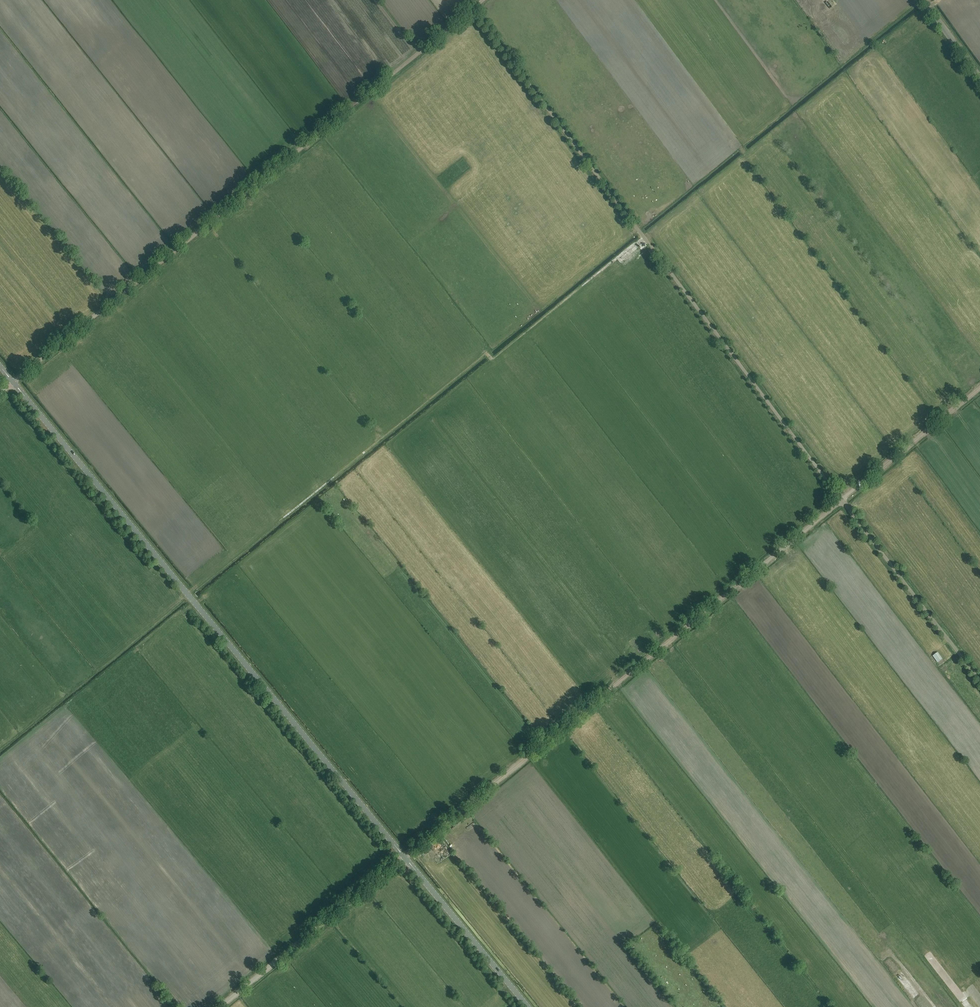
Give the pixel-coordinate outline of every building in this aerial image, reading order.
[(548,123),(545,116),(538,119),(541,126),(548,123)] [(938,662),(942,659),(938,652),(933,656),(938,662)]
